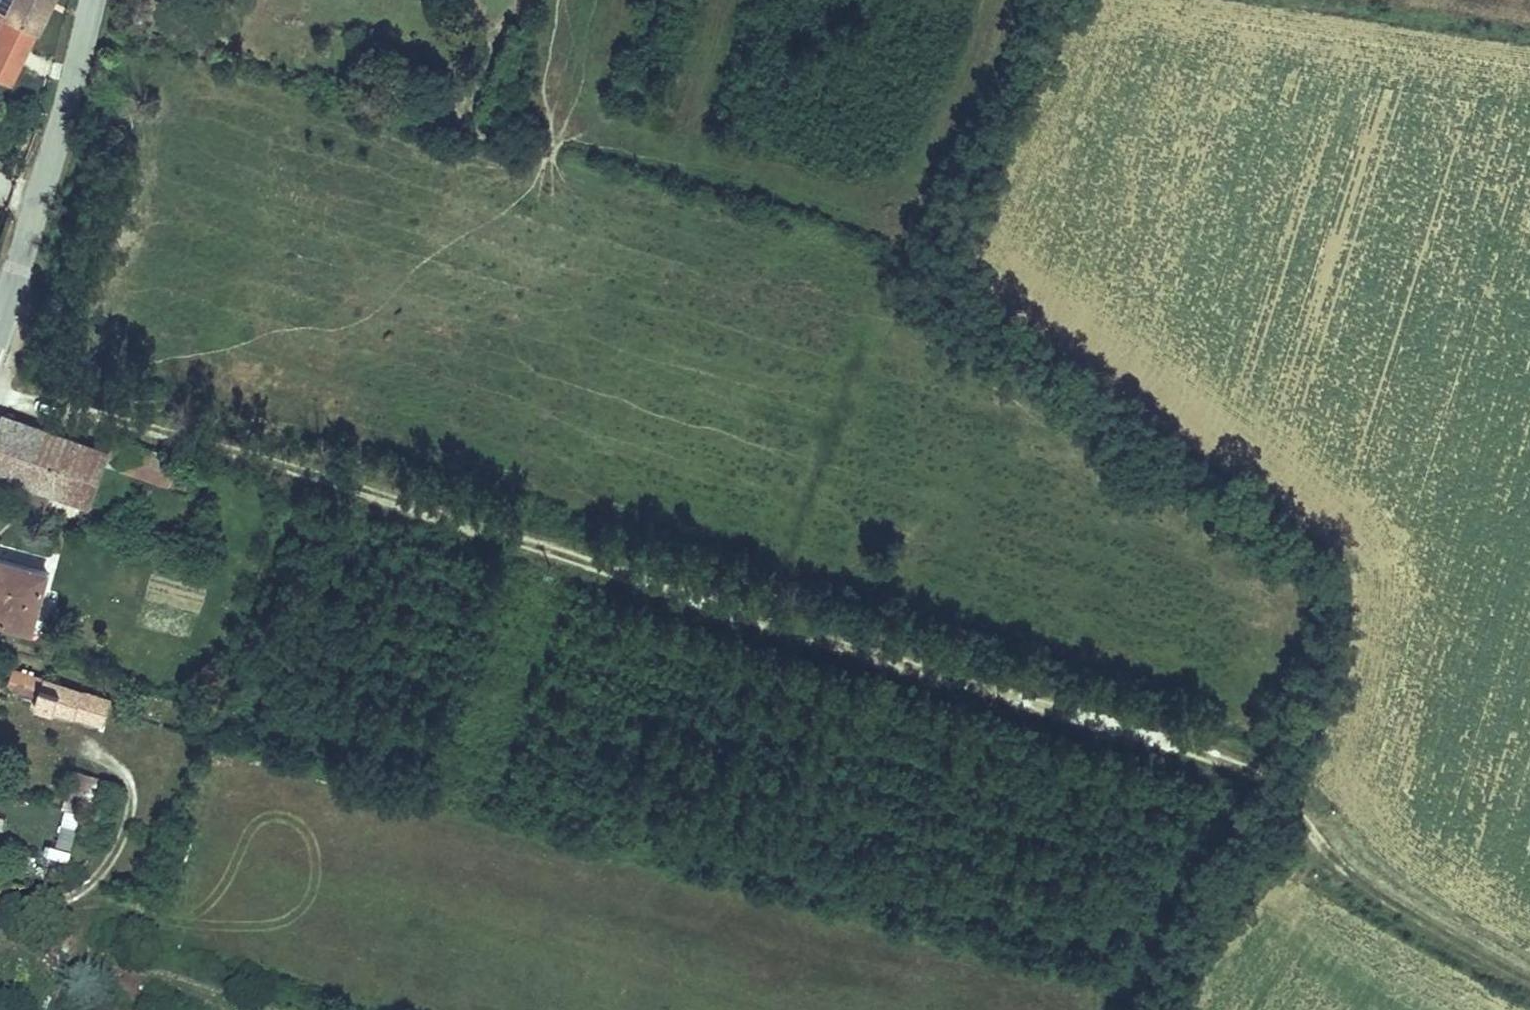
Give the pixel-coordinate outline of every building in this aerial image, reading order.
[(8,85),(38,23),(46,0),(0,0),(0,81),(8,85)] [(58,492),(74,436),(1,415),(0,418),(0,474),(58,492)] [(98,503),(114,447),(74,436),(58,492),(98,503)] [(195,457),(143,442),(139,454),(135,469),(188,486),(195,457)] [(0,562),(0,602),(10,605),(16,590),(42,598),(56,554),(8,539),(0,562)] [(98,690),(28,670),(22,692),(51,700),(47,713),(67,718),(68,714),(89,720),(98,690)] [(127,698),(98,690),(89,720),(119,727),(127,698)]
